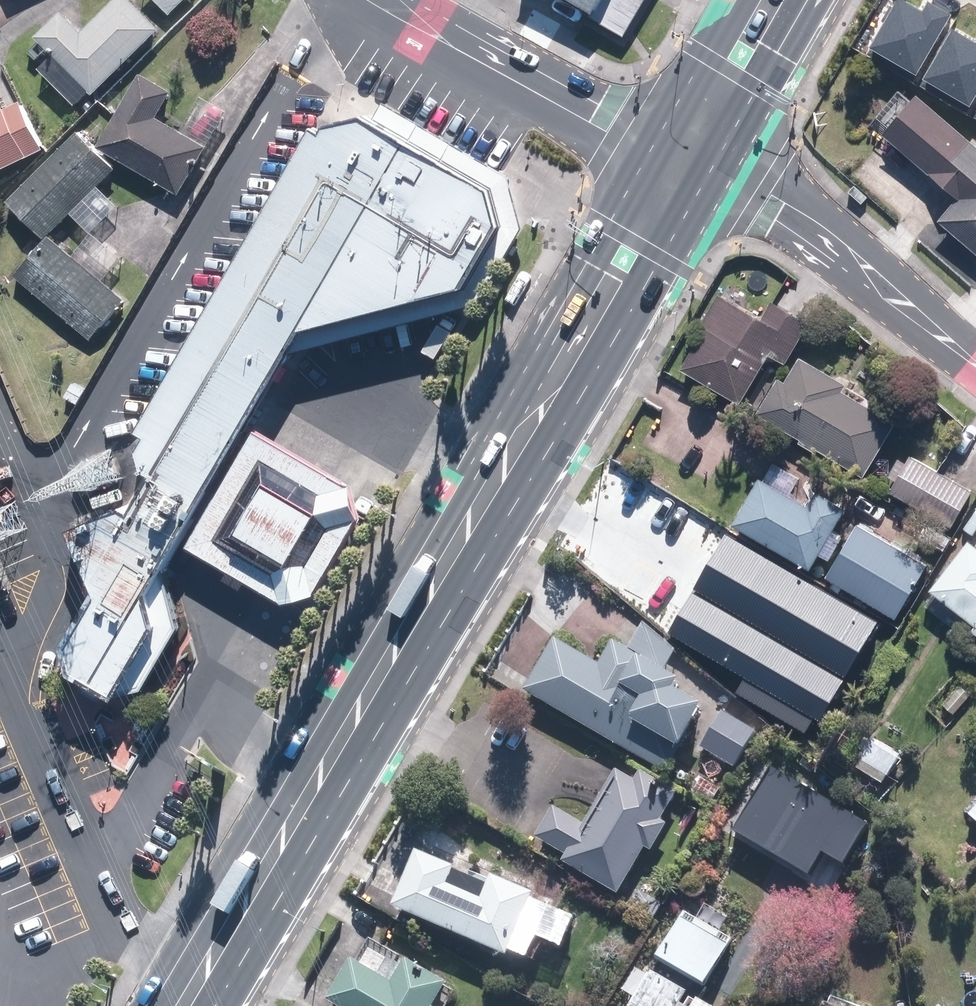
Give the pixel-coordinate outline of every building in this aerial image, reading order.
[(101,93),(150,46),(154,49),(174,30),(144,0),(117,0),(90,27),(71,7),(43,34),(60,51),(46,65),(83,102),(97,89),(101,93)] [(174,13),(188,0),(162,0),(174,13)] [(617,39),(639,0),(549,0),(617,39)] [(865,55),(913,82),(951,14),(928,1),(921,12),(901,0),(896,0),(865,55)] [(919,87),(966,114),(975,97),(975,42),(975,44),(951,30),(919,87)] [(165,113),(179,89),(149,71),(105,144),(186,192),(215,143),(165,113)] [(520,167),(395,96),(391,103),(509,173),(519,211),(480,275),(320,318),(305,344),(477,299),(489,296),(533,220),(520,167)] [(52,150),(29,98),(0,110),(0,172),(52,150)] [(910,99),(876,139),(952,202),(933,224),(975,260),(975,154),(910,99)] [(91,659),(133,683),(155,681),(190,620),(177,563),(194,533),(263,416),(292,365),(305,344),(320,318),(480,275),(519,211),(509,173),(391,103),(386,101),(350,109),(346,116),(337,112),(150,425),(157,430),(164,455),(172,460),(151,499),(142,493),(88,516),(118,581),(84,634),(91,659)] [(94,230),(124,203),(107,185),(124,170),(84,127),(8,197),(40,232),(47,240),(56,232),(58,230),(65,224),(77,212),(94,230)] [(31,259),(17,272),(92,340),(135,300),(56,232),(47,240),(40,232),(21,249),(31,259)] [(757,325),(715,299),(695,331),(699,333),(676,370),(734,407),(766,357),(782,367),(807,328),(770,305),(757,325)] [(752,417),(859,480),(890,428),(835,396),(839,388),(795,362),(780,387),(773,382),(752,417)] [(363,473),(263,416),(194,533),(272,577),(295,589),(329,583),(374,506),(363,473)] [(968,493),(907,459),(904,464),(897,460),(885,482),(892,485),(886,496),(948,529),(968,493)] [(753,482),(725,528),(802,573),(811,558),(822,564),(837,539),(826,532),(839,511),(809,493),(799,509),(753,482)] [(924,566),(853,527),(822,582),(893,622),(924,566)] [(877,622),(724,534),(693,590),(844,678),(877,622)] [(960,544),(921,595),(975,636),(975,556),(960,544)] [(843,680),(692,592),(669,632),(745,678),(736,693),(803,733),(811,720),(818,722),(843,680)] [(639,628),(625,655),(607,645),(593,669),(548,644),(519,695),(662,776),(696,716),(665,698),(671,688),(657,681),(671,655),(639,628)] [(751,734),(719,715),(698,753),(730,771),(751,734)] [(898,760),(869,744),(854,770),(883,786),(898,760)] [(770,765),(733,828),(808,873),(821,850),(842,863),(866,822),(770,765)] [(557,867),(614,899),(641,851),(648,855),(664,827),(657,823),(672,797),(636,776),(631,784),(611,773),(580,827),(549,810),(532,839),(563,857),(557,867)] [(964,821),(975,831),(975,806),(964,821)] [(411,858),(387,913),(502,963),(504,957),(522,965),(532,943),(557,954),(571,922),(527,903),(529,899),(485,881),(481,889),(411,858)] [(652,964),(697,991),(727,943),(682,916),(652,964)] [(347,962),(322,1004),(325,1005),(431,1005),(442,986),(401,962),(387,986),(347,962)] [(644,979),(628,1005),(674,1005),(678,999),(644,979)]
